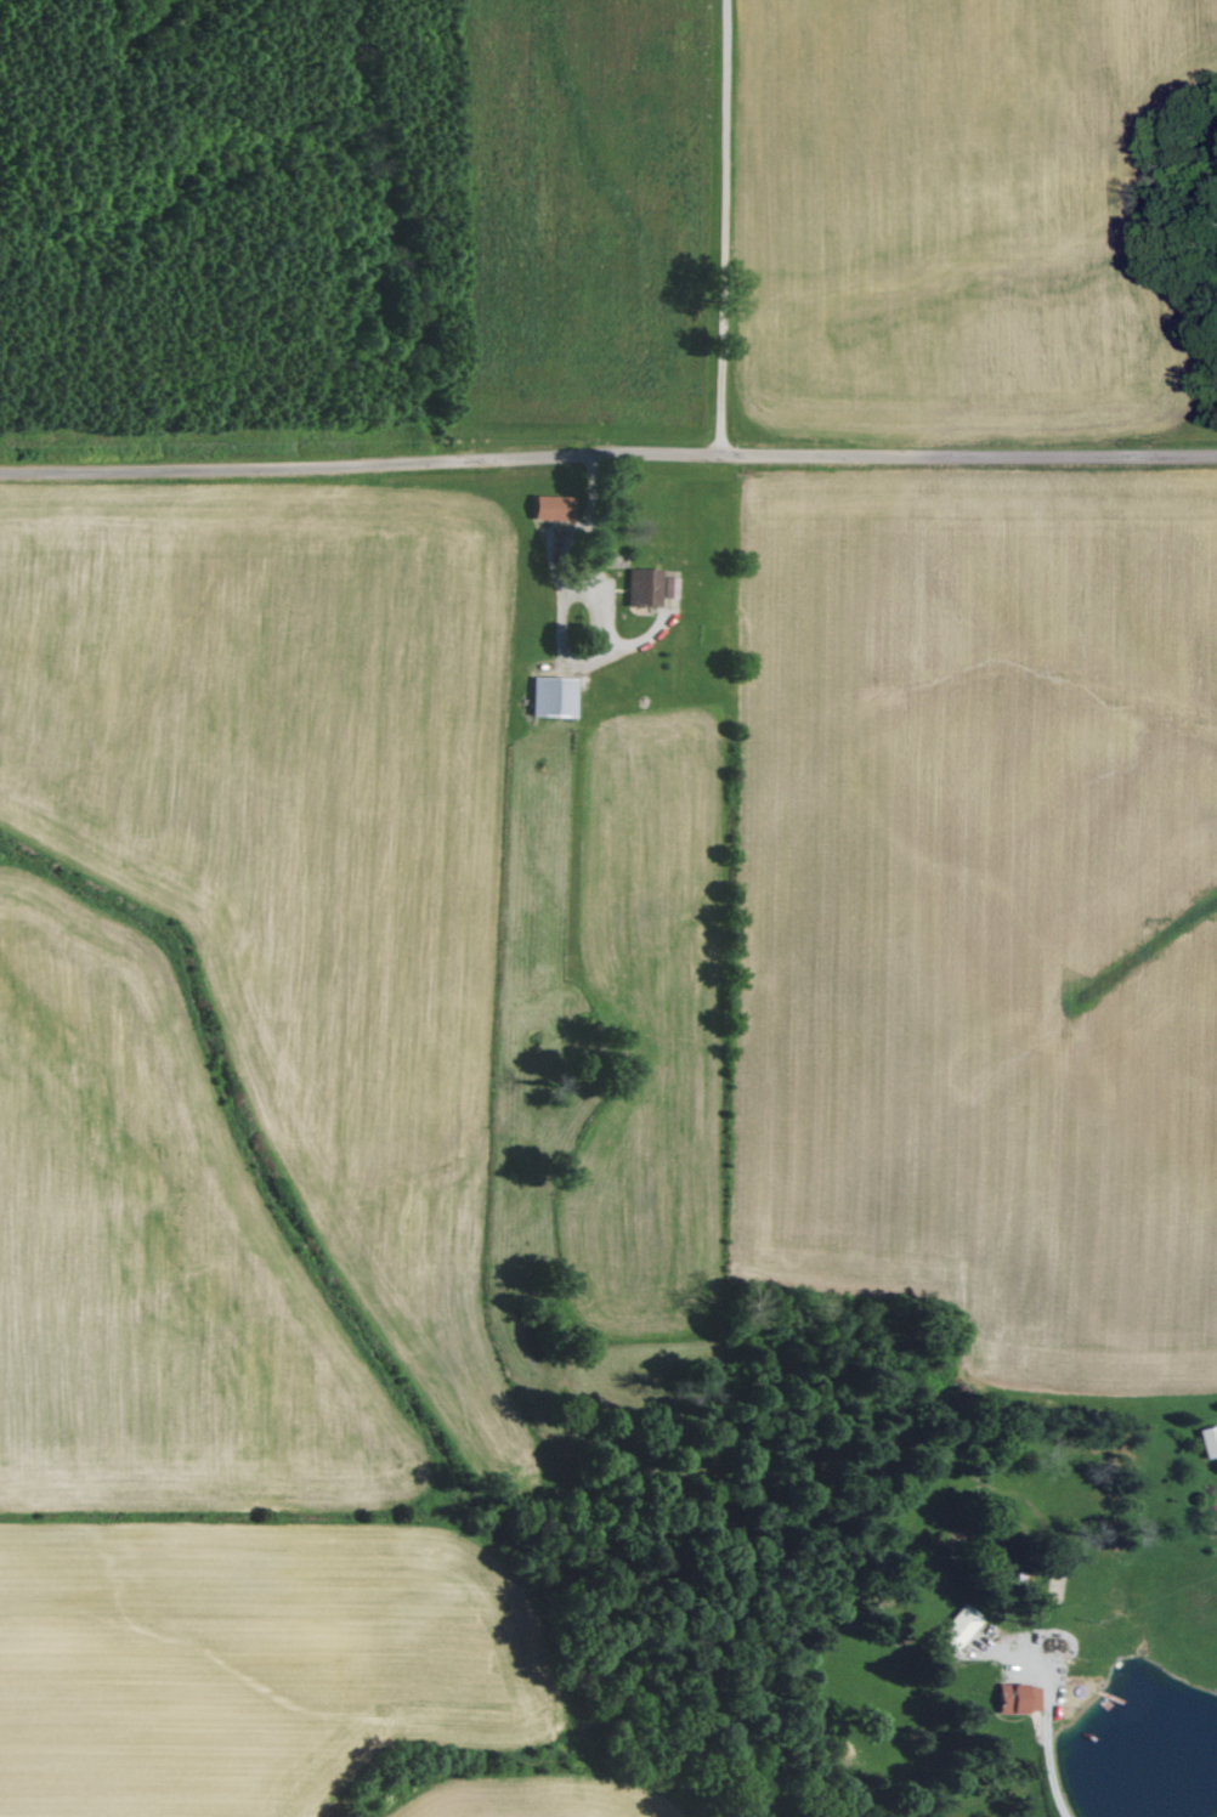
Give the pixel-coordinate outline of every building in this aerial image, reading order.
[(659,608),(660,570),(628,570),(627,607),(659,608)] [(532,716),(577,718),(579,679),(534,678),(532,716)] [(1201,1431),(1206,1460),(1216,1458),(1216,1428),(1201,1431)] [(936,1639),(954,1655),(984,1621),(966,1605),(936,1639)]
